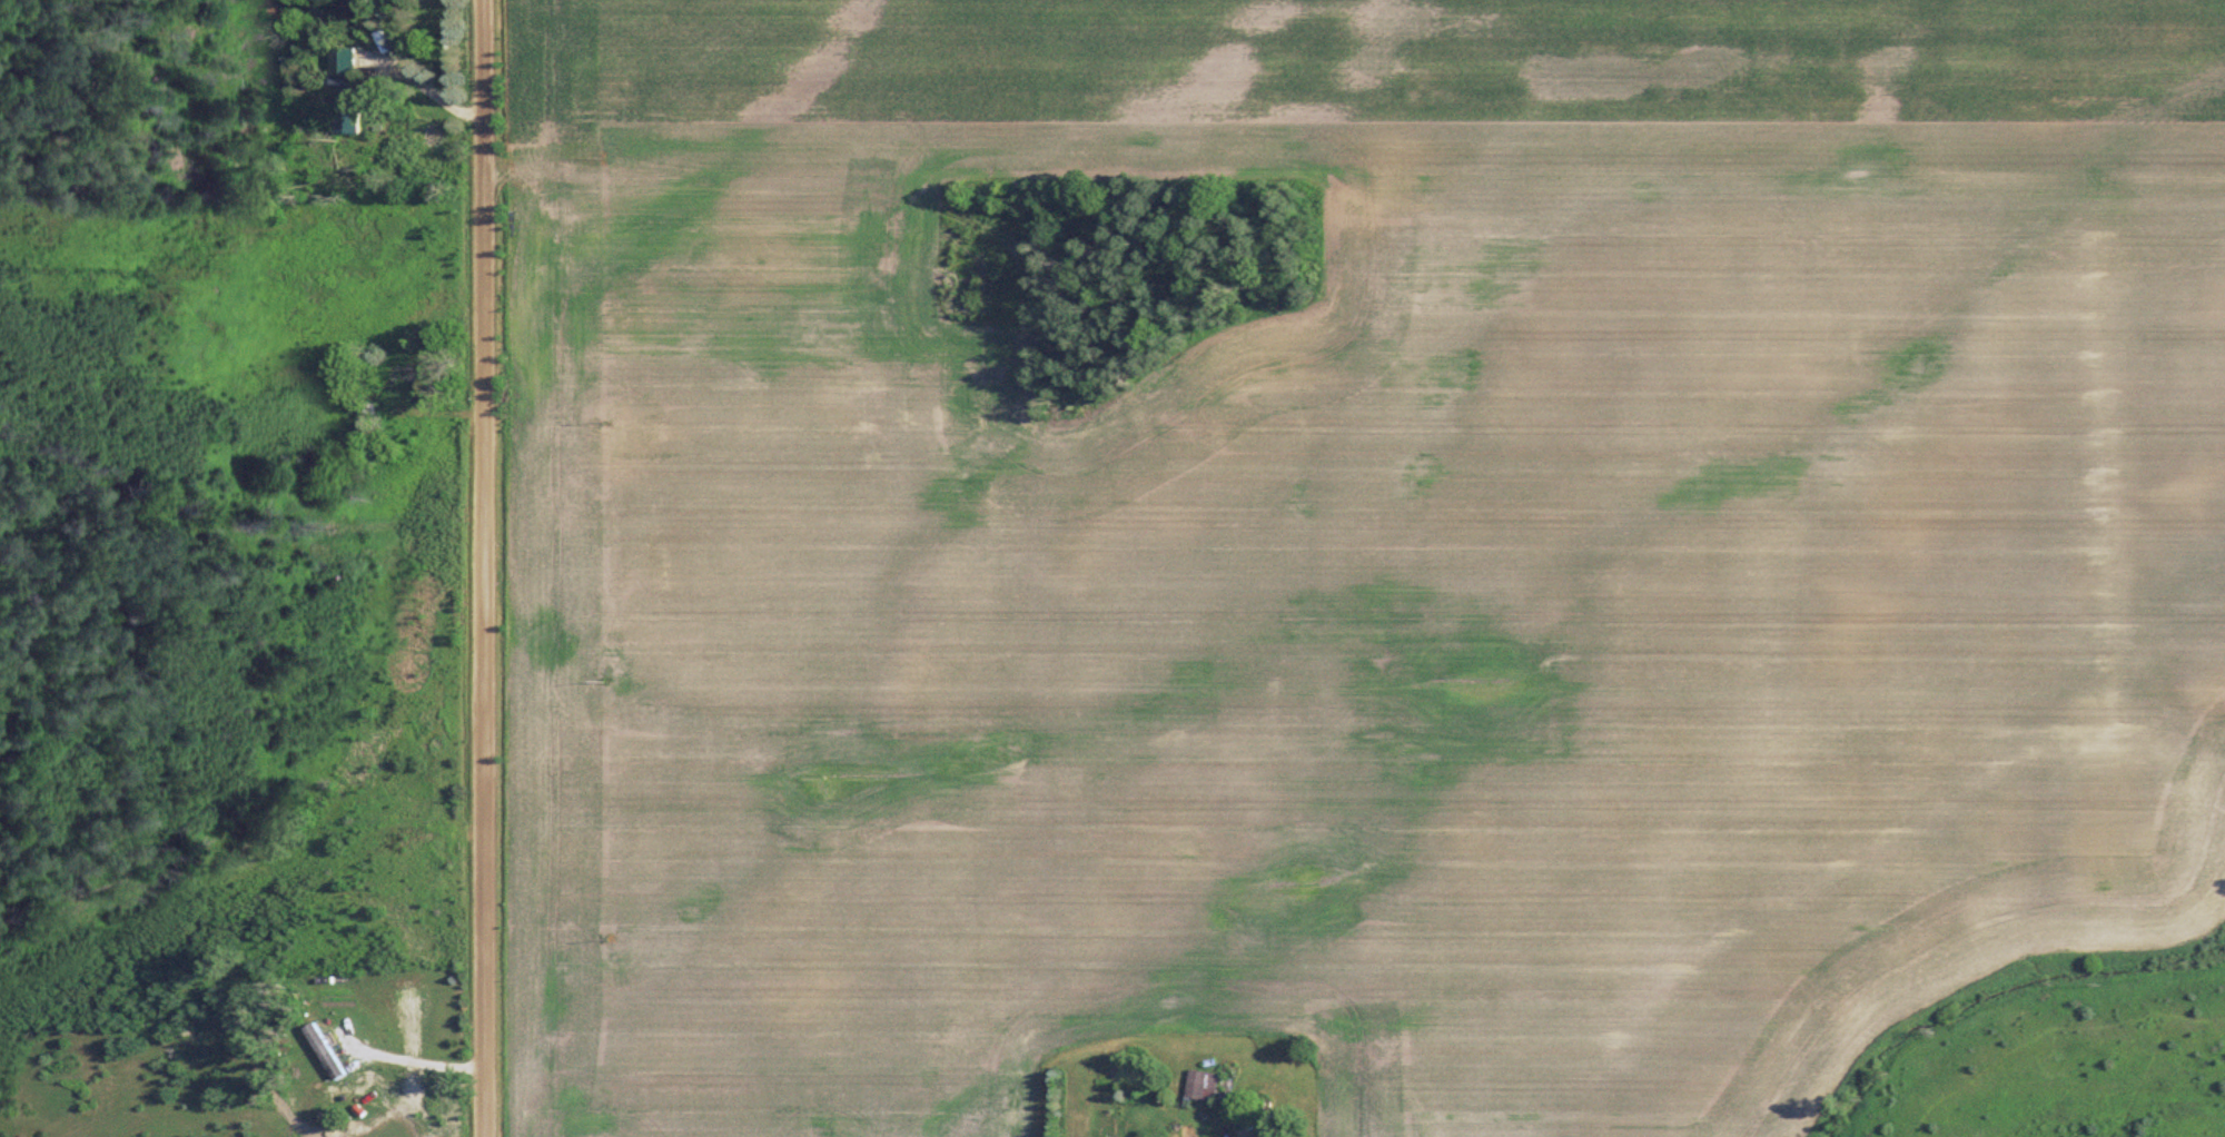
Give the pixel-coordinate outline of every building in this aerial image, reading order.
[(334,76),(360,76),(360,43),(334,43),(334,76)] [(362,131),(362,101),(337,101),(337,131),(362,131)] [(424,369),(394,369),(394,397),(424,397),(424,369)] [(351,1074),(319,1022),(306,1030),(338,1082),(351,1074)] [(1217,1072),(1197,1069),(1193,1096),(1213,1099),(1217,1072)]
